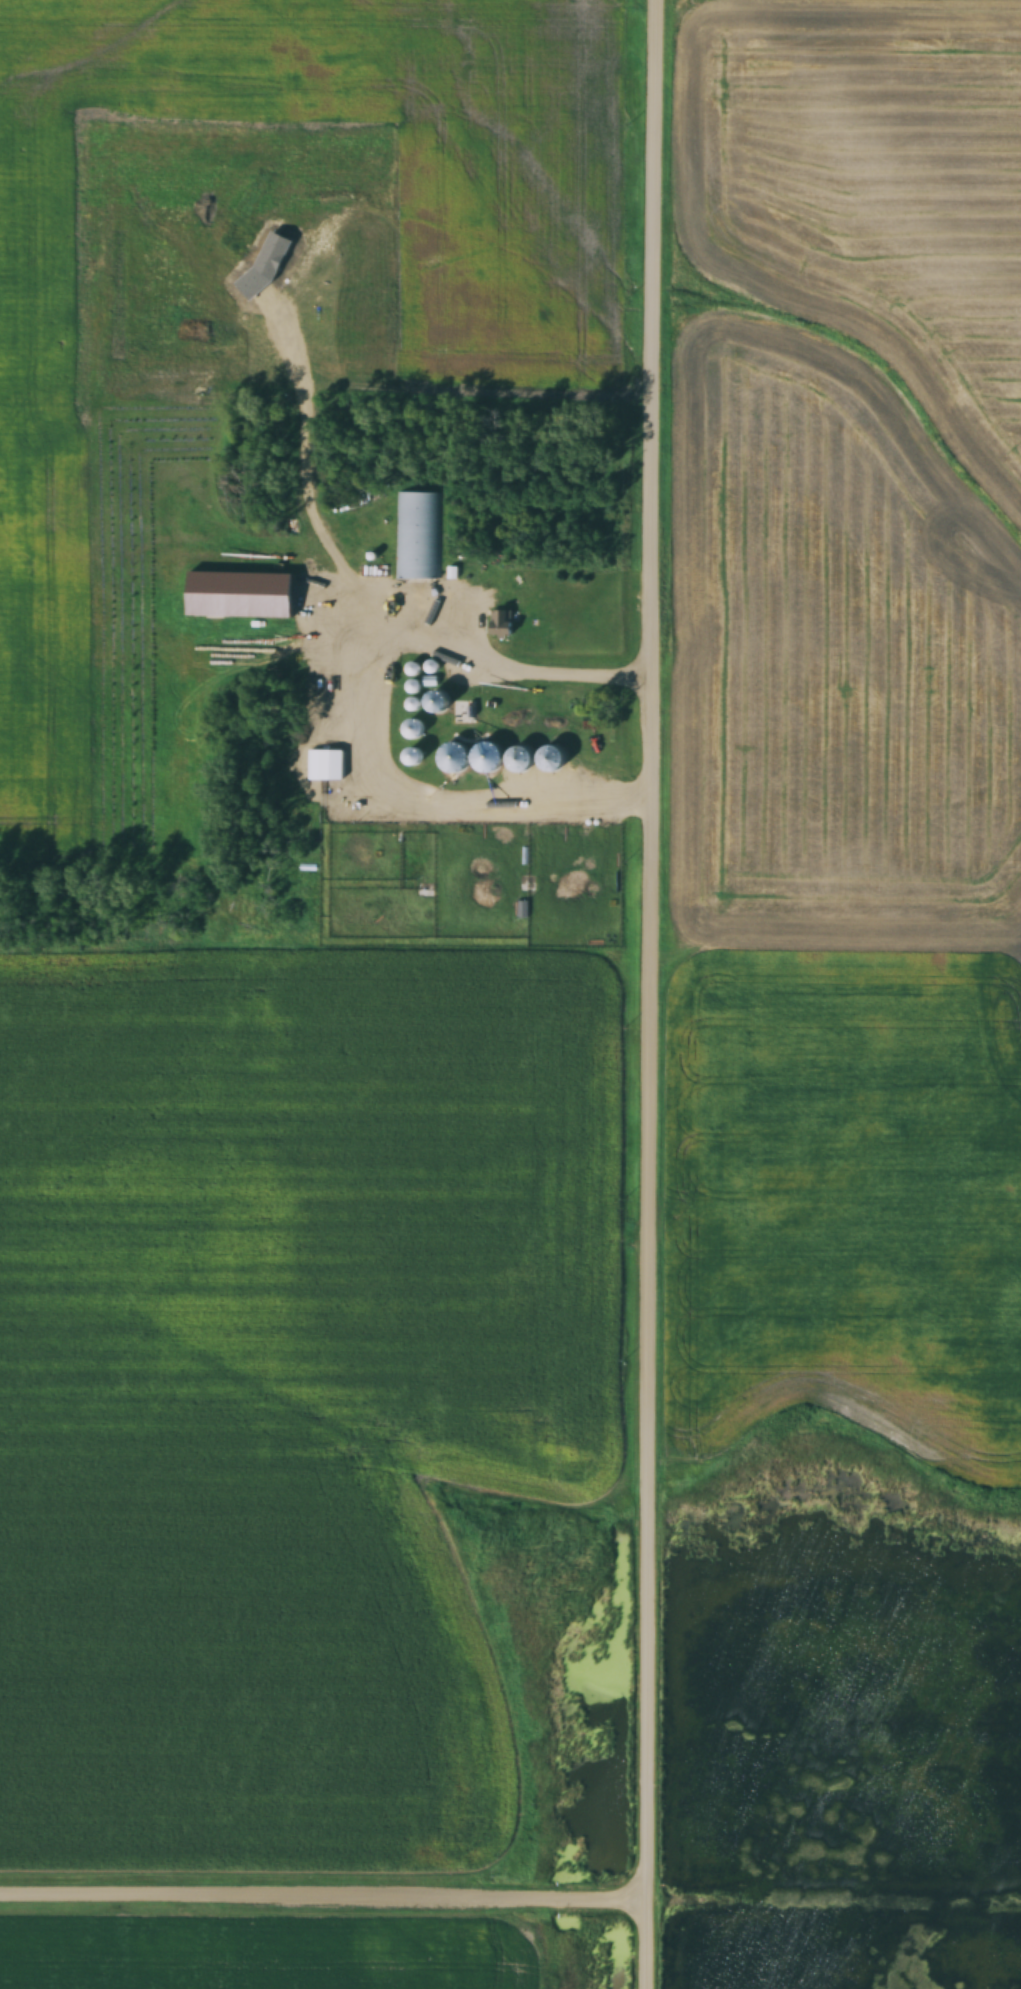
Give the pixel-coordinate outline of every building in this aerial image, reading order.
[(439,494),(396,494),(395,579),(438,580),(439,494)] [(512,612),(491,612),(491,637),(512,637),(512,612)]
